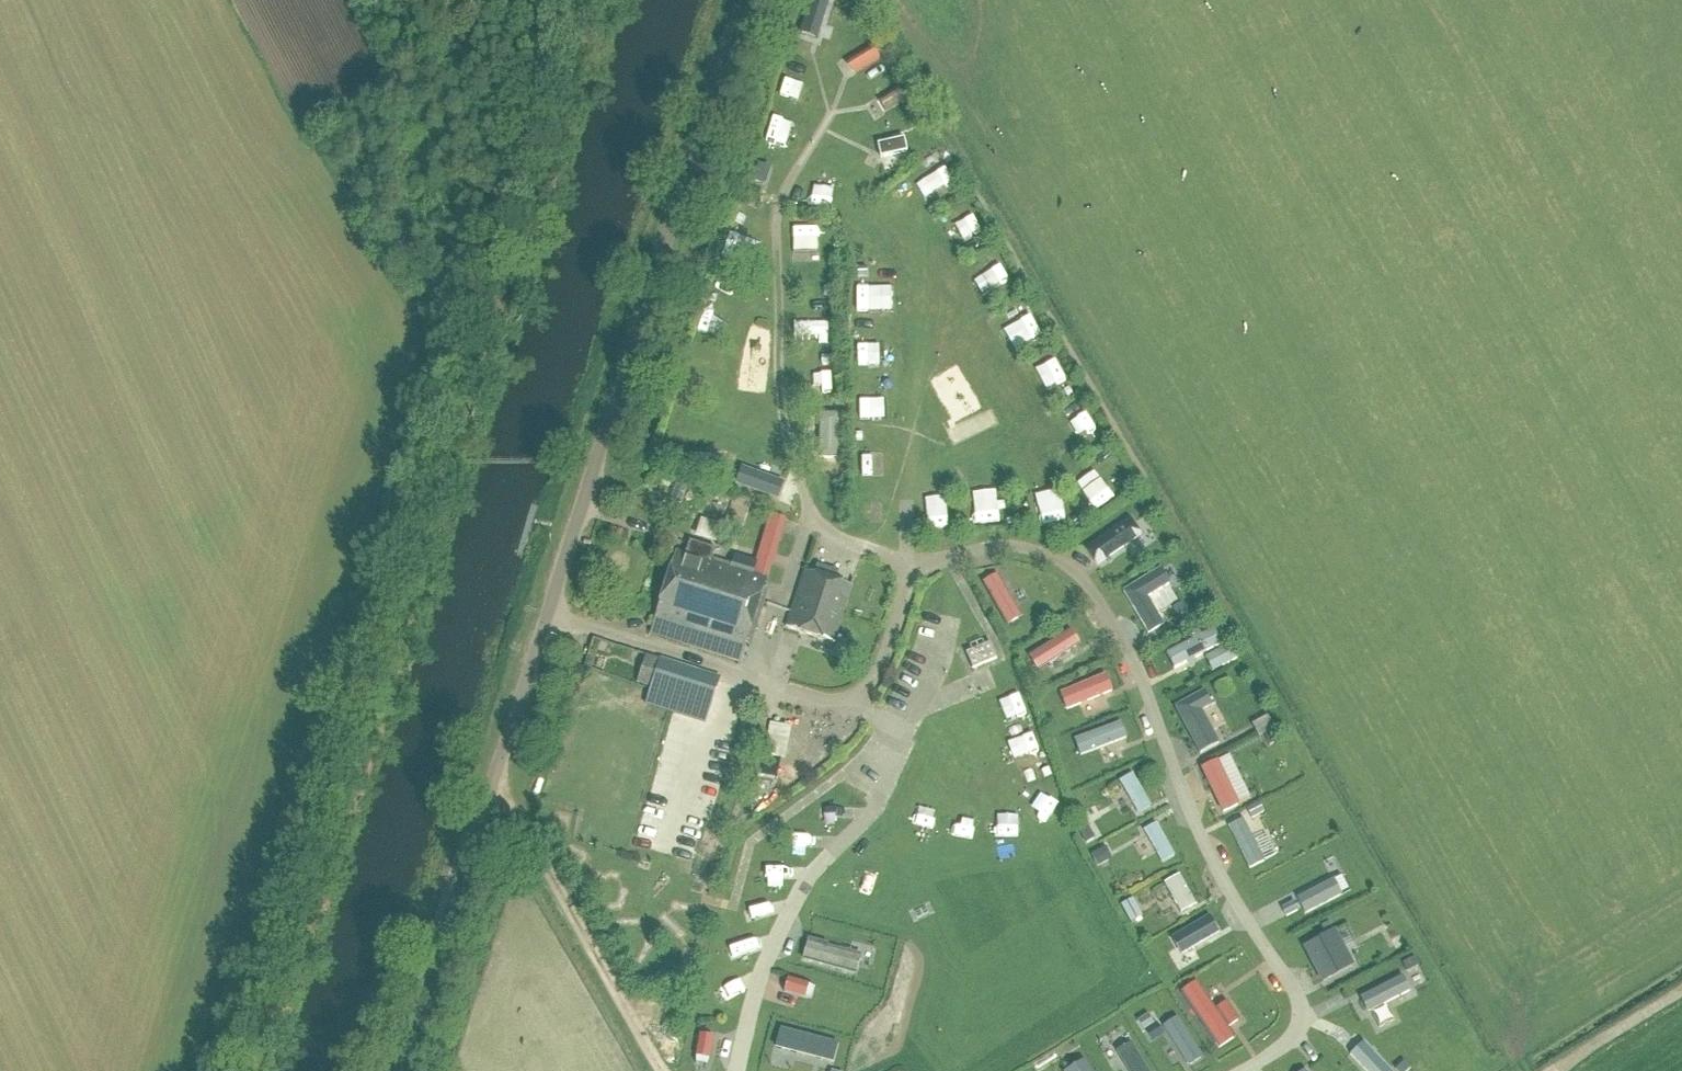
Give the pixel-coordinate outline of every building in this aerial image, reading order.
[(789,36),(805,42),(818,9),(805,2),(789,36)] [(848,58),(866,48),(857,31),(839,41),(848,58)] [(871,47),(847,61),(845,73),(856,75),(879,60),(871,47)] [(774,90),(794,98),(804,77),(784,68),(774,90)] [(898,92),(877,103),(883,114),(903,102),(898,92)] [(789,150),(795,135),(765,123),(759,138),(789,150)] [(903,142),(877,149),(879,160),(907,154),(903,142)] [(760,165),(754,182),(763,185),(769,168),(760,165)] [(915,180),(924,199),(944,190),(935,171),(915,180)] [(803,207),(822,207),(822,180),(804,180),(803,207)] [(788,233),(789,261),(805,260),(804,233),(788,233)] [(746,269),(751,242),(720,237),(716,264),(746,269)] [(996,260),(975,261),(977,280),(997,278),(996,260)] [(876,310),(875,287),(848,288),(849,311),(876,310)] [(1018,341),(1037,330),(1026,311),(1007,322),(1018,341)] [(709,339),(719,322),(702,312),(692,330),(709,339)] [(818,342),(819,319),(794,319),(794,342),(818,342)] [(873,341),(848,343),(850,367),(875,365),(873,341)] [(1040,386),(1059,380),(1053,358),(1034,363),(1040,386)] [(675,375),(671,392),(682,395),(686,377),(675,375)] [(803,395),(818,396),(818,377),(803,376),(803,395)] [(972,411),(972,395),(941,395),(941,411),(972,411)] [(852,421),(885,419),(884,400),(851,401),(852,421)] [(1077,412),(1059,429),(1081,452),(1099,436),(1077,412)] [(886,480),(886,457),(853,457),(854,480),(886,480)] [(1094,470),(1071,495),(1087,509),(1109,484),(1094,470)] [(775,506),(778,482),(751,478),(747,502),(775,506)] [(1014,506),(1026,523),(1043,511),(1032,495),(1014,506)] [(984,527),(984,511),(956,511),(956,527),(984,527)] [(753,577),(767,581),(785,523),(772,519),(767,538),(765,537),(753,577)] [(1128,520),(1084,550),(1096,568),(1140,539),(1128,520)] [(676,553),(651,635),(741,663),(767,581),(753,577),(711,564),(716,551),(691,543),(687,556),(676,553)] [(1160,571),(1123,596),(1147,636),(1161,628),(1146,601),(1170,586),(1160,571)] [(838,637),(853,587),(808,574),(804,572),(786,630),(835,645),(838,637)] [(996,578),(981,587),(1007,630),(1022,622),(996,578)] [(923,608),(920,621),(938,625),(941,612),(923,608)] [(1070,634),(1028,661),(1038,676),(1080,649),(1070,634)] [(1212,636),(1167,659),(1173,672),(1219,649),(1212,636)] [(1229,647),(1205,660),(1212,675),(1236,661),(1229,647)] [(989,648),(965,659),(971,672),(995,662),(989,648)] [(710,710),(720,679),(646,655),(636,687),(710,710)] [(1105,677),(1058,697),(1066,715),(1113,695),(1105,677)] [(1203,695),(1174,712),(1199,757),(1218,748),(1200,715),(1210,710),(1203,695)] [(764,724),(757,757),(770,760),(765,783),(773,785),(786,729),(764,724)] [(1118,726),(1072,742),(1079,760),(1124,744),(1118,726)] [(1273,731),(1264,736),(1269,746),(1278,741),(1273,731)] [(1218,762),(1200,770),(1220,816),(1238,808),(1218,762)] [(1130,776),(1117,784),(1138,817),(1151,809),(1130,776)] [(1259,805),(1249,809),(1254,819),(1264,815),(1259,805)] [(1242,822),(1227,829),(1250,874),(1263,867),(1262,864),(1275,858),(1266,839),(1253,845),(1242,822)] [(1156,827),(1142,835),(1162,867),(1175,859),(1156,827)] [(1088,828),(1079,833),(1085,845),(1094,840),(1088,828)] [(1103,849),(1092,856),(1098,866),(1110,859),(1103,849)] [(1179,879),(1163,888),(1180,917),(1196,909),(1179,879)] [(1332,883),(1297,901),(1305,917),(1341,900),(1332,883)] [(1132,901),(1122,907),(1132,927),(1142,920),(1132,901)] [(1292,903),(1282,909),(1287,918),(1297,912),(1292,903)] [(1208,921),(1171,942),(1180,958),(1217,936),(1208,921)] [(1329,924),(1321,928),(1325,936),(1333,932),(1329,924)] [(1335,934),(1302,952),(1321,987),(1354,970),(1335,934)] [(806,945),(801,965),(855,979),(861,959),(806,945)] [(1413,959),(1402,964),(1407,972),(1417,967),(1413,959)] [(1403,979),(1359,1002),(1367,1018),(1411,995),(1403,979)] [(1196,987),(1181,997),(1219,1053),(1233,1044),(1196,987)] [(1224,1008),(1216,1013),(1228,1031),(1238,1025),(1224,1008)] [(1148,1016),(1137,1023),(1143,1032),(1154,1026),(1148,1016)] [(1177,1020),(1162,1030),(1188,1070),(1203,1060),(1177,1020)] [(779,1030),(774,1054),(832,1068),(838,1044),(779,1030)] [(1349,1059),(1360,1070),(1387,1070),(1363,1046),(1349,1059)] [(1115,1057),(1124,1070),(1146,1070),(1131,1047),(1115,1057)]
